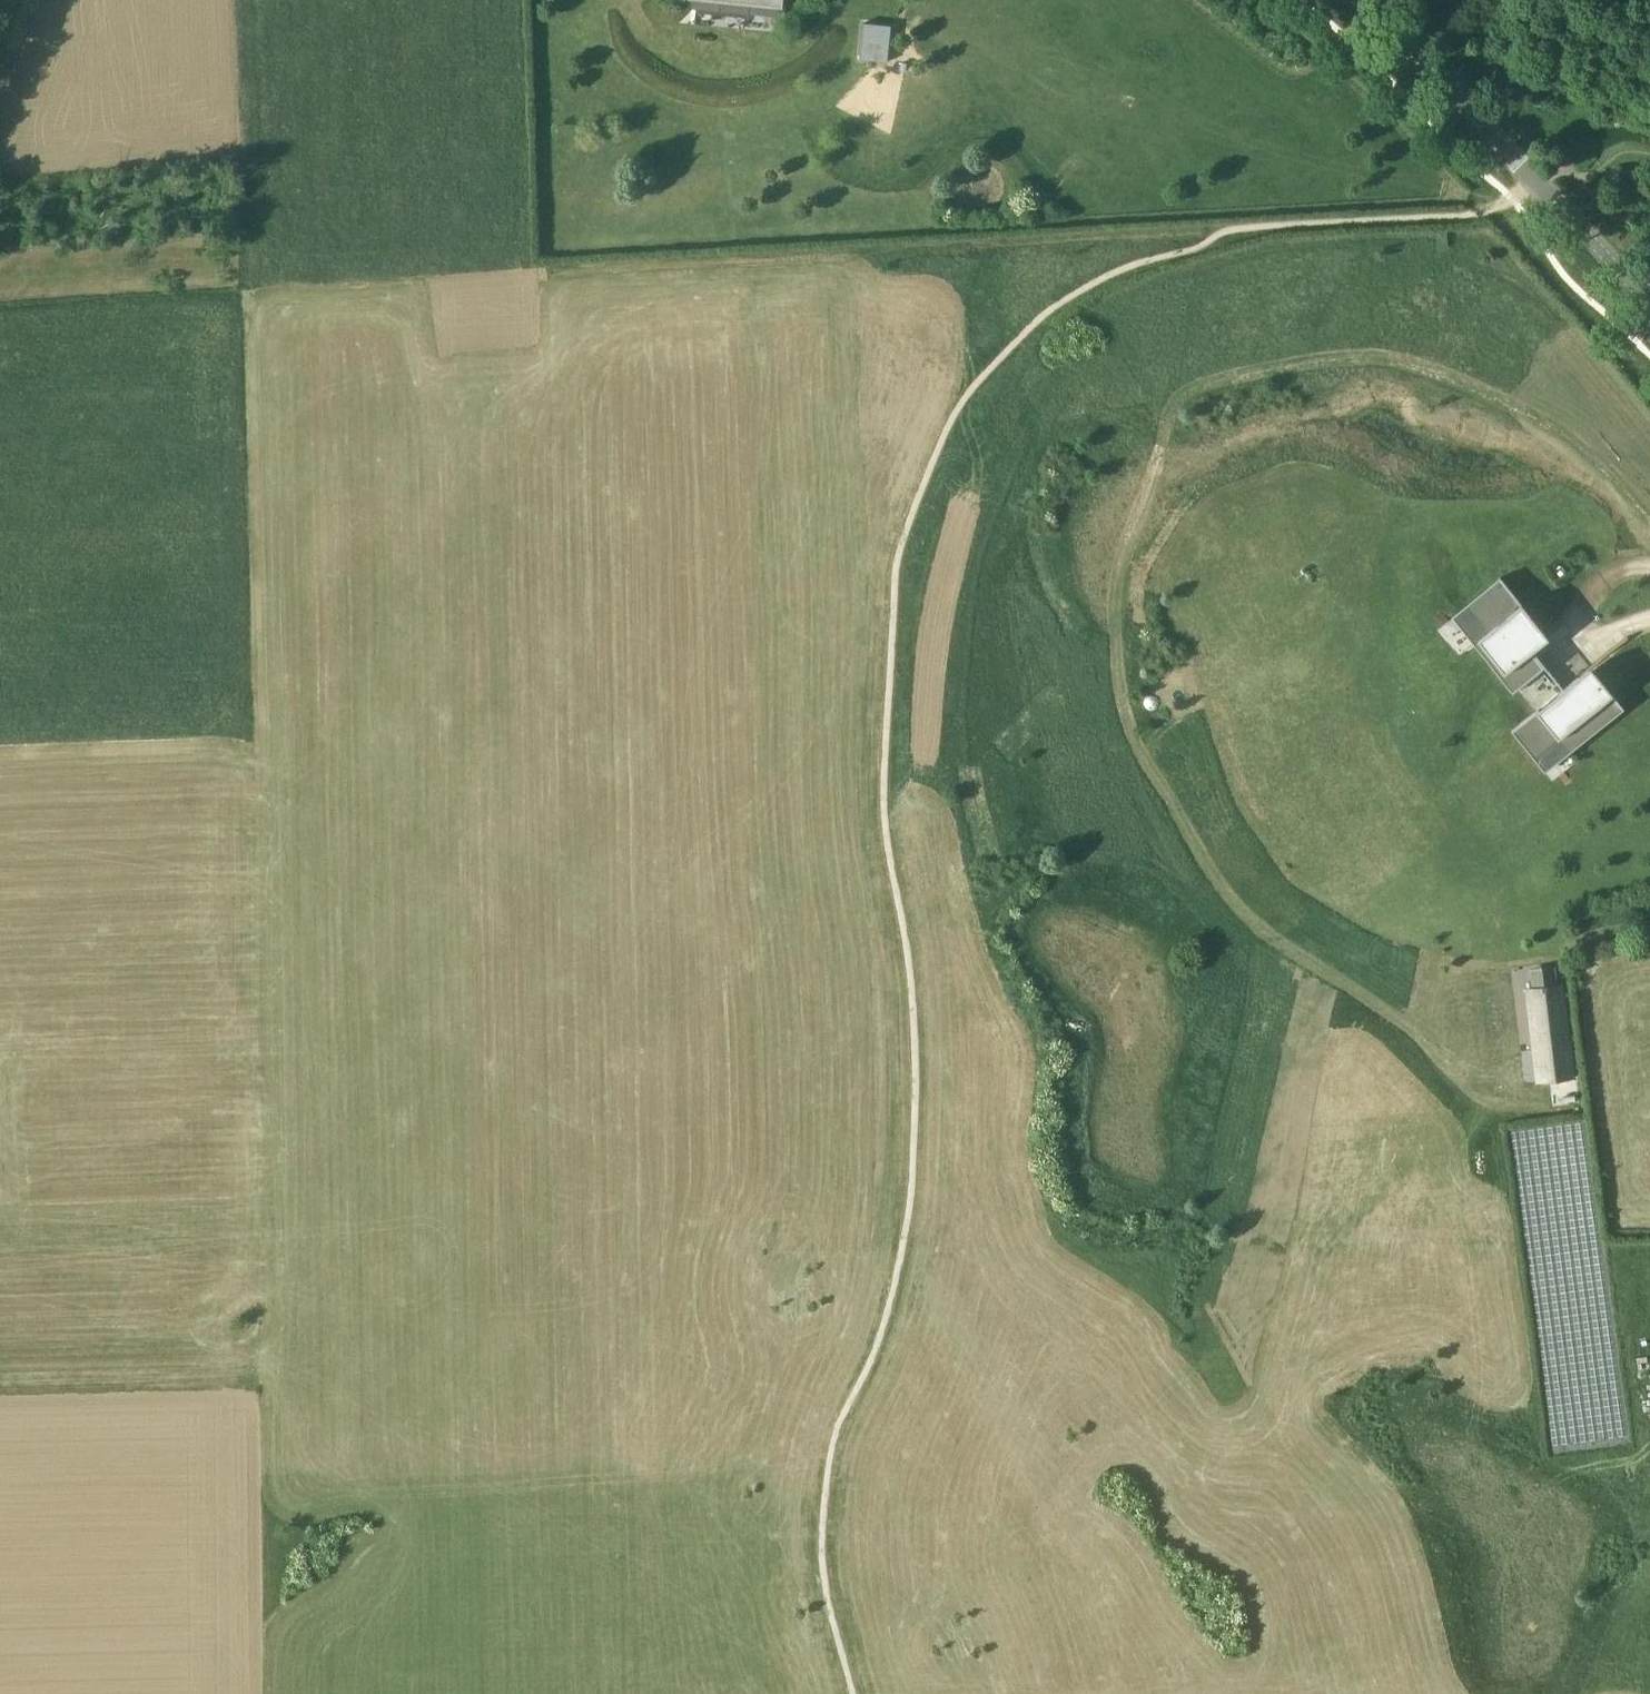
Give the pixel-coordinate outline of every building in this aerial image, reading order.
[(891,25),(864,22),(860,59),(888,61),(891,25)] [(1544,631),(1505,582),(1503,583),(1471,609),(1486,628),(1482,632),(1484,635),(1479,639),(1516,686),(1518,687),(1519,687),(1544,666),(1532,651),(1533,649),(1549,637),(1544,631)] [(1591,666),(1579,675),(1564,688),(1537,709),(1520,722),(1521,723),(1517,726),(1539,754),(1560,736),(1569,747),(1622,705),(1591,666)] [(1533,1053),(1570,1049),(1562,983),(1525,988),(1533,1053)]
